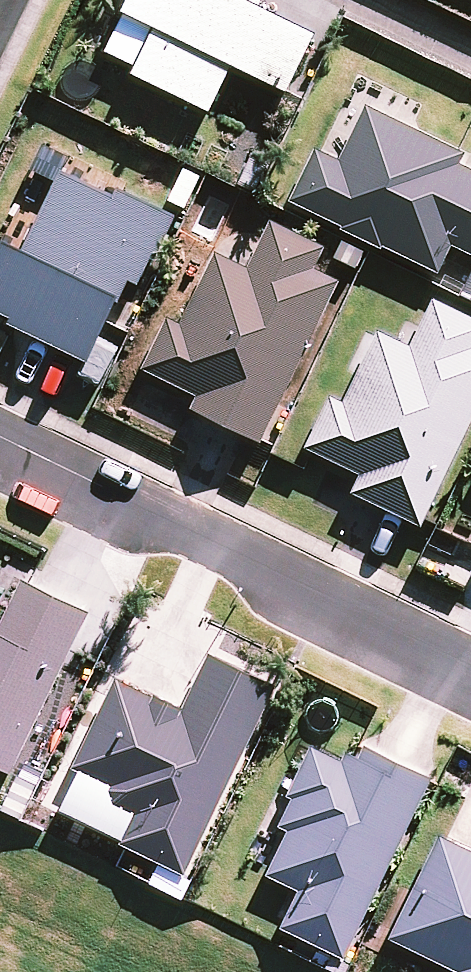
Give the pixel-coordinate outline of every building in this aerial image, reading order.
[(105,52),(136,67),(132,74),(208,111),(231,64),(285,90),(312,34),(241,0),(129,0),(105,52)] [(367,108),(341,162),(316,150),(290,204),(435,273),(449,244),(470,254),(470,171),(455,163),(460,152),(367,108)] [(45,146),(33,172),(55,181),(48,196),(28,187),(0,248),(0,320),(85,359),(101,323),(126,335),(179,221),(113,190),(118,179),(45,146)] [(207,179),(175,163),(155,203),(186,219),(207,179)] [(319,246),(270,222),(248,268),(215,253),(181,325),(167,319),(143,369),(196,395),(190,408),(259,441),(334,282),(308,269),(319,246)] [(376,252),(341,233),(327,261),(361,279),(376,252)] [(457,293),(470,299),(470,261),(457,293)] [(433,302),(410,349),(377,333),(343,404),(330,398),(307,448),(360,474),(352,492),(420,525),(470,417),(470,320),(433,302)] [(21,581),(0,625),(0,767),(10,772),(86,613),(21,581)] [(274,685),(210,654),(183,710),(117,678),(54,809),(184,871),(274,685)] [(313,747),(279,821),(289,825),(266,875),(297,889),(280,927),(317,945),(310,960),(337,971),(428,777),(361,746),(352,765),(313,747)] [(440,838),(390,939),(459,971),(470,971),(470,853),(440,838)]
